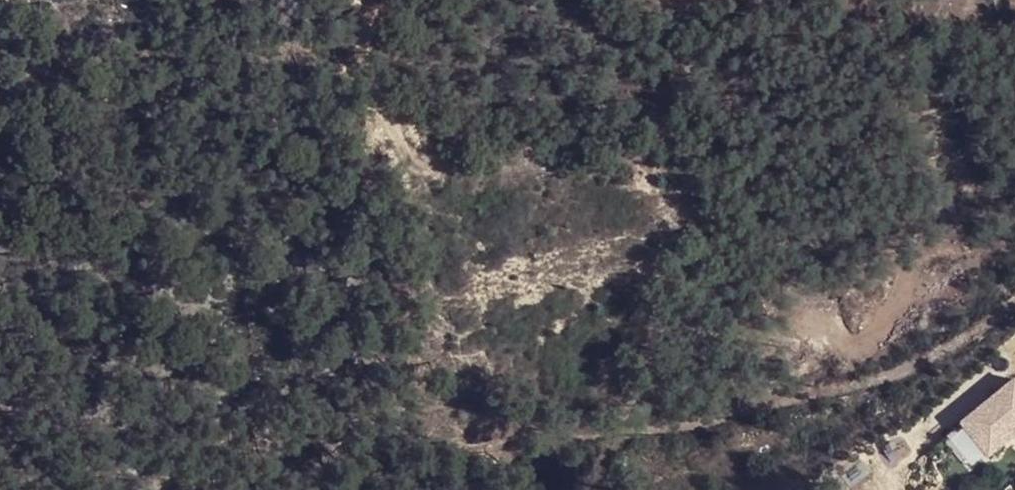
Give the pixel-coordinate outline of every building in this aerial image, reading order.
[(957,433),(970,446),(991,429),(999,439),(1014,424),(1014,393),(1012,389),(979,419),(976,416),(957,433)]
